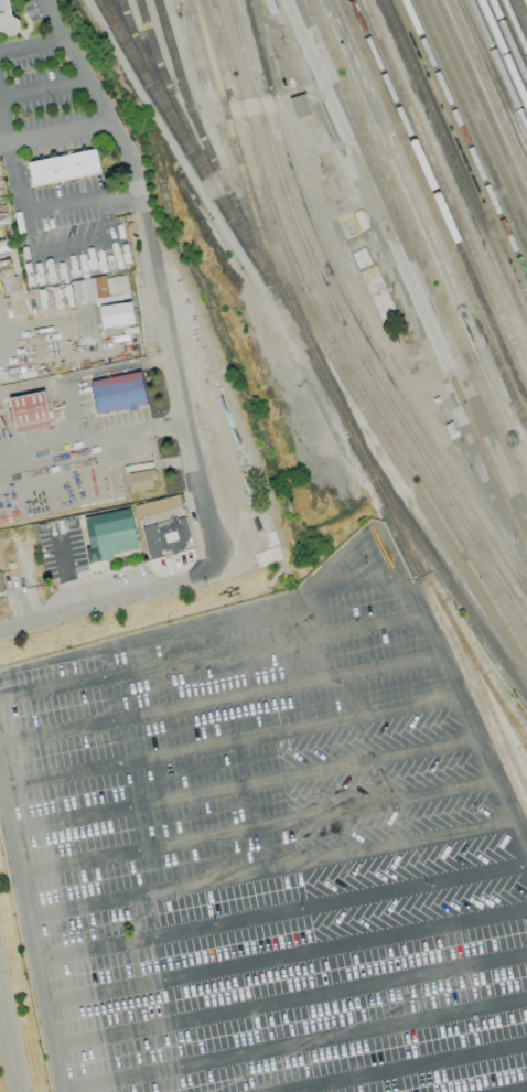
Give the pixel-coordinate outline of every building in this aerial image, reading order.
[(17,30),(15,17),(9,18),(6,0),(0,0),(0,32),(17,30)] [(289,97),(294,118),(310,115),(305,94),(289,97)] [(27,162),(32,186),(99,174),(95,150),(27,162)] [(73,301),(128,294),(125,274),(71,282),(73,301)] [(99,327),(132,325),(131,303),(98,305),(99,327)] [(94,414),(145,407),(140,373),(89,379),(94,414)] [(50,426),(42,391),(7,399),(15,434),(50,426)] [(154,489),(152,470),(128,472),(130,491),(154,489)] [(133,504),(136,517),(181,509),(178,496),(133,504)] [(137,551),(129,509),(82,518),(88,548),(84,549),(87,561),(137,551)] [(191,547),(183,513),(159,519),(160,522),(144,526),(142,518),(139,519),(146,553),(161,550),(161,553),(191,547)]
